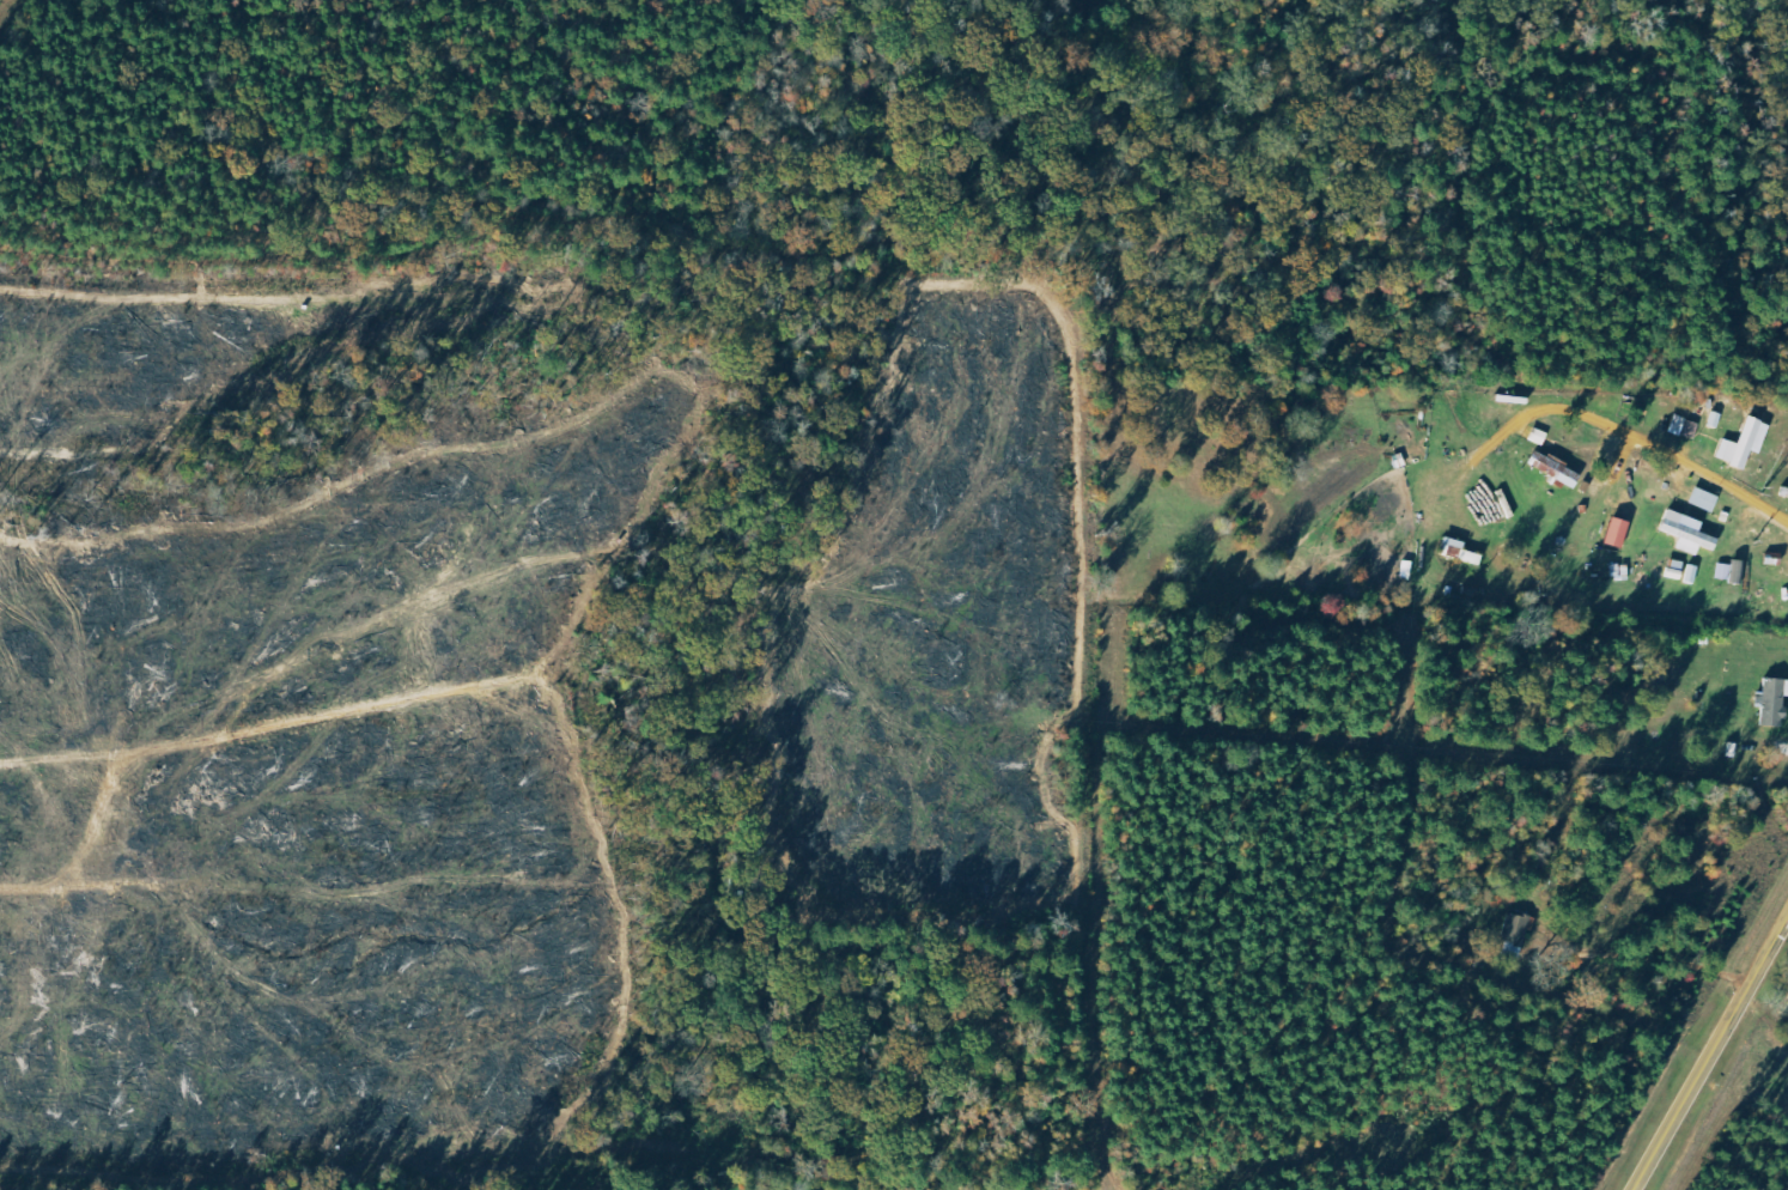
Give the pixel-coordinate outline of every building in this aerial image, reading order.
[(1531,469),(1580,487),(1586,471),(1537,453),(1531,469)] [(1722,497),(1698,488),(1692,503),(1716,512),(1722,497)] [(1706,521),(1671,509),(1664,530),(1682,537),(1678,548),(1699,555),(1702,546),(1718,551),(1722,539),(1702,532),(1706,521)] [(1634,523),(1615,517),(1607,544),(1626,549),(1634,523)] [(1469,543),(1448,537),(1443,555),(1483,566),(1486,555),(1467,550),(1469,543)] [(1721,563),(1718,580),(1744,584),(1748,562),(1733,559),(1733,565),(1721,563)] [(1686,562),(1672,560),(1669,576),(1684,578),(1686,562)] [(1701,567),(1691,564),(1686,581),(1697,584),(1701,567)] [(1767,679),(1766,696),(1759,696),(1758,707),(1765,707),(1764,725),(1787,726),(1787,713),(1787,680),(1767,679)] [(1534,920),(1514,913),(1501,952),(1521,958),(1534,920)]
